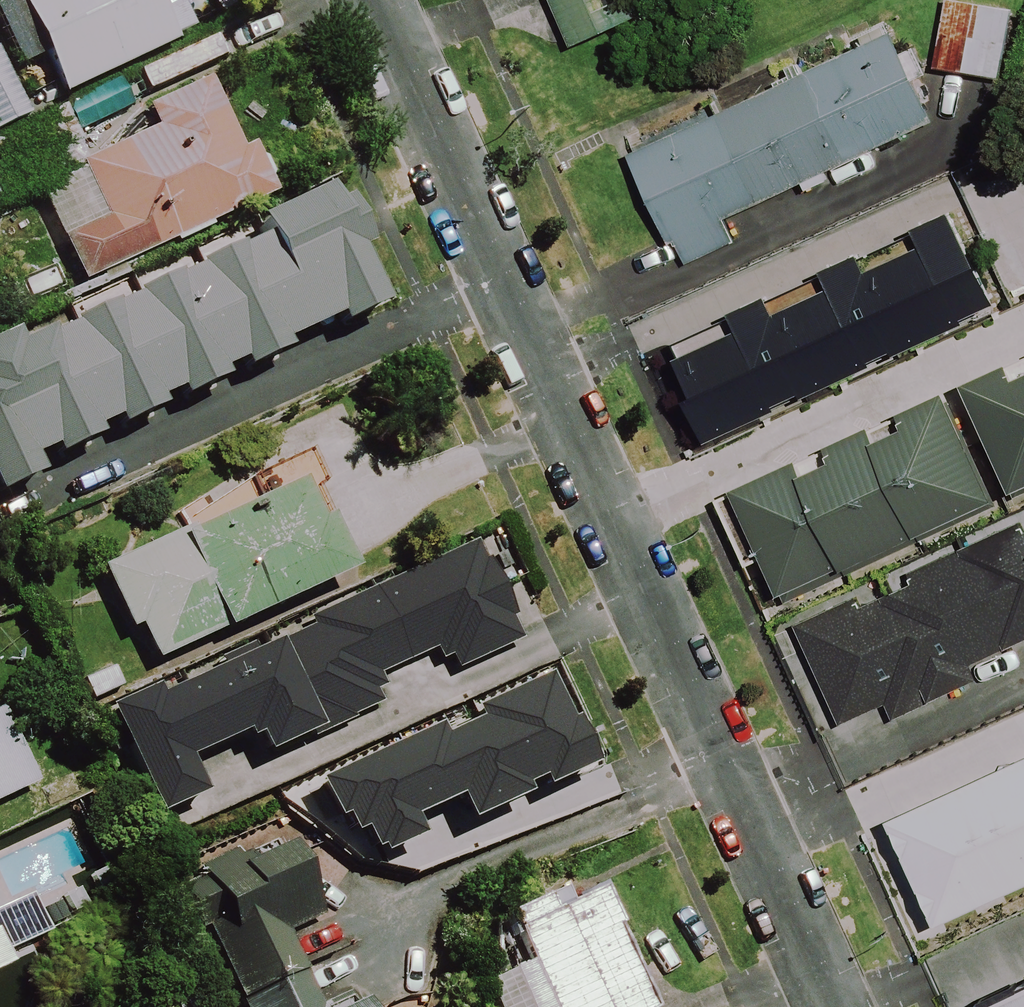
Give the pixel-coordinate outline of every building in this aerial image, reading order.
[(63,100),(176,48),(153,0),(16,0),(63,100)] [(574,48),(638,20),(629,0),(552,0),(574,48)] [(999,77),(1011,7),(971,0),(945,0),(934,66),(999,77)] [(890,26),(626,151),(669,240),(673,239),(684,262),(734,238),(723,215),(933,115),(890,26)] [(27,119),(0,61),(0,132),(27,119)] [(155,132),(81,167),(106,220),(61,241),(82,286),(273,197),(251,149),(241,154),(207,83),(145,111),(155,132)] [(40,483),(32,467),(51,458),(55,466),(100,445),(96,437),(115,428),(119,436),(162,416),(158,408),(178,399),(181,407),(225,387),(221,379),(240,370),(244,380),(289,359),(284,350),(337,325),(342,335),(383,316),(357,261),(366,256),(344,209),(335,214),(326,195),(257,227),(265,244),(52,342),(49,336),(19,350),(13,337),(0,344),(0,502),(40,483)] [(684,390),(705,435),(776,403),(773,398),(798,386),(801,391),(872,359),(869,354),(891,344),(893,349),(963,317),(961,311),(993,296),(949,202),(912,220),(920,238),(866,263),(858,246),(821,263),(828,280),(774,305),(766,286),(728,304),(737,322),(674,351),(691,387),(684,390)] [(1010,486),(1023,479),(1023,363),(1011,369),(1006,357),(961,377),(1010,486)] [(991,493),(950,400),(944,386),(898,406),(904,421),(875,434),(868,419),(824,439),(830,453),(801,466),(795,453),(729,482),(735,495),(777,588),(991,493)] [(184,526),(95,567),(124,630),(131,626),(148,661),(345,569),(320,515),(310,520),(292,482),(186,531),(184,526)] [(839,722),(885,701),(891,717),(977,679),(971,663),(1023,640),(1023,526),(1021,518),(908,568),(912,579),(860,602),(856,594),(794,621),(839,722)] [(480,558),(472,541),(305,616),(309,626),(153,697),(148,686),(101,708),(150,816),(195,796),(178,759),(236,733),(239,740),(248,736),(256,753),(304,731),(307,738),(350,719),(349,715),(378,702),(372,690),(381,686),(375,674),(431,649),(436,660),(446,656),(452,668),(517,639),(507,618),(511,617),(483,557),(480,558)] [(430,727),(310,782),(327,821),(335,817),(342,835),(353,830),(363,852),(369,850),(372,856),(413,837),(404,818),(449,798),(460,823),(519,796),(515,787),(533,779),(537,788),(587,766),(565,719),(561,721),(541,677),(465,711),(470,722),(435,738),(430,727)] [(0,713),(0,796),(32,781),(0,713)] [(887,814),(934,917),(1023,876),(1023,752),(887,814)] [(285,930),(319,915),(286,842),(249,858),(246,851),(239,854),(237,849),(199,866),(203,875),(177,887),(197,930),(205,926),(238,1000),(304,970),(285,930)] [(595,890),(567,902),(561,889),(506,914),(528,960),(492,976),(506,1006),(649,1006),(595,890)] [(238,1000),(242,1006),(321,1006),(304,970),(238,1000)] [(977,1006),(1023,1006),(1023,985),(977,1006)]
